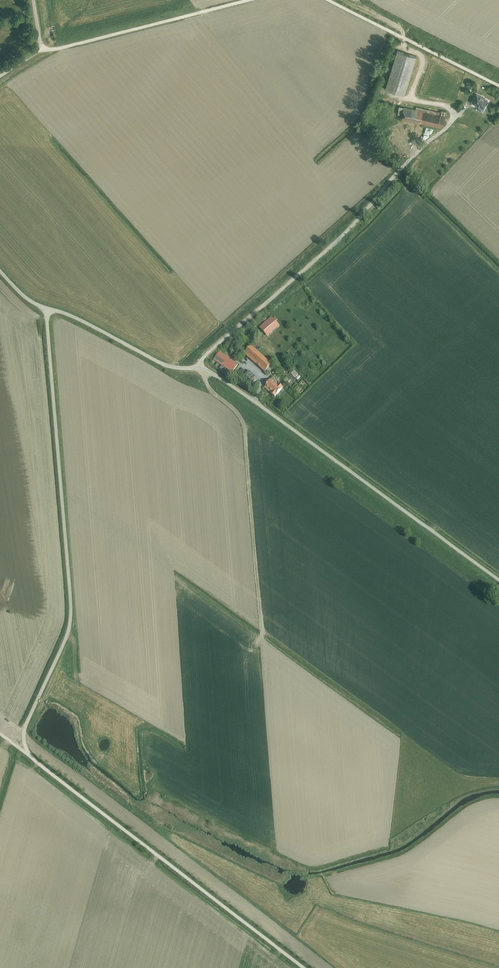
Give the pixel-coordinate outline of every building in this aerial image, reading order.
[(398,50),(385,88),(405,94),(417,56),(398,50)] [(468,82),(467,90),(471,90),(471,89),(477,89),(477,84),(474,84),(474,82),(468,82)] [(474,97),(472,101),(472,102),(479,105),(477,108),(482,111),(486,104),(487,104),(489,100),(488,100),(489,99),(477,93),(474,97)] [(402,115),(402,118),(443,127),(447,111),(442,110),(441,112),(417,107),(416,109),(399,106),(398,114),(402,115)] [(280,327),(272,317),(259,328),(268,337),(280,327)] [(252,346),(244,354),(265,373),(267,371),(269,373),(273,368),(271,366),(272,365),(252,346)] [(219,352),(214,360),(232,373),(238,365),(219,352)] [(271,380),(266,386),(272,392),(271,394),(275,397),(283,388),(276,382),(275,384),(271,380)]
